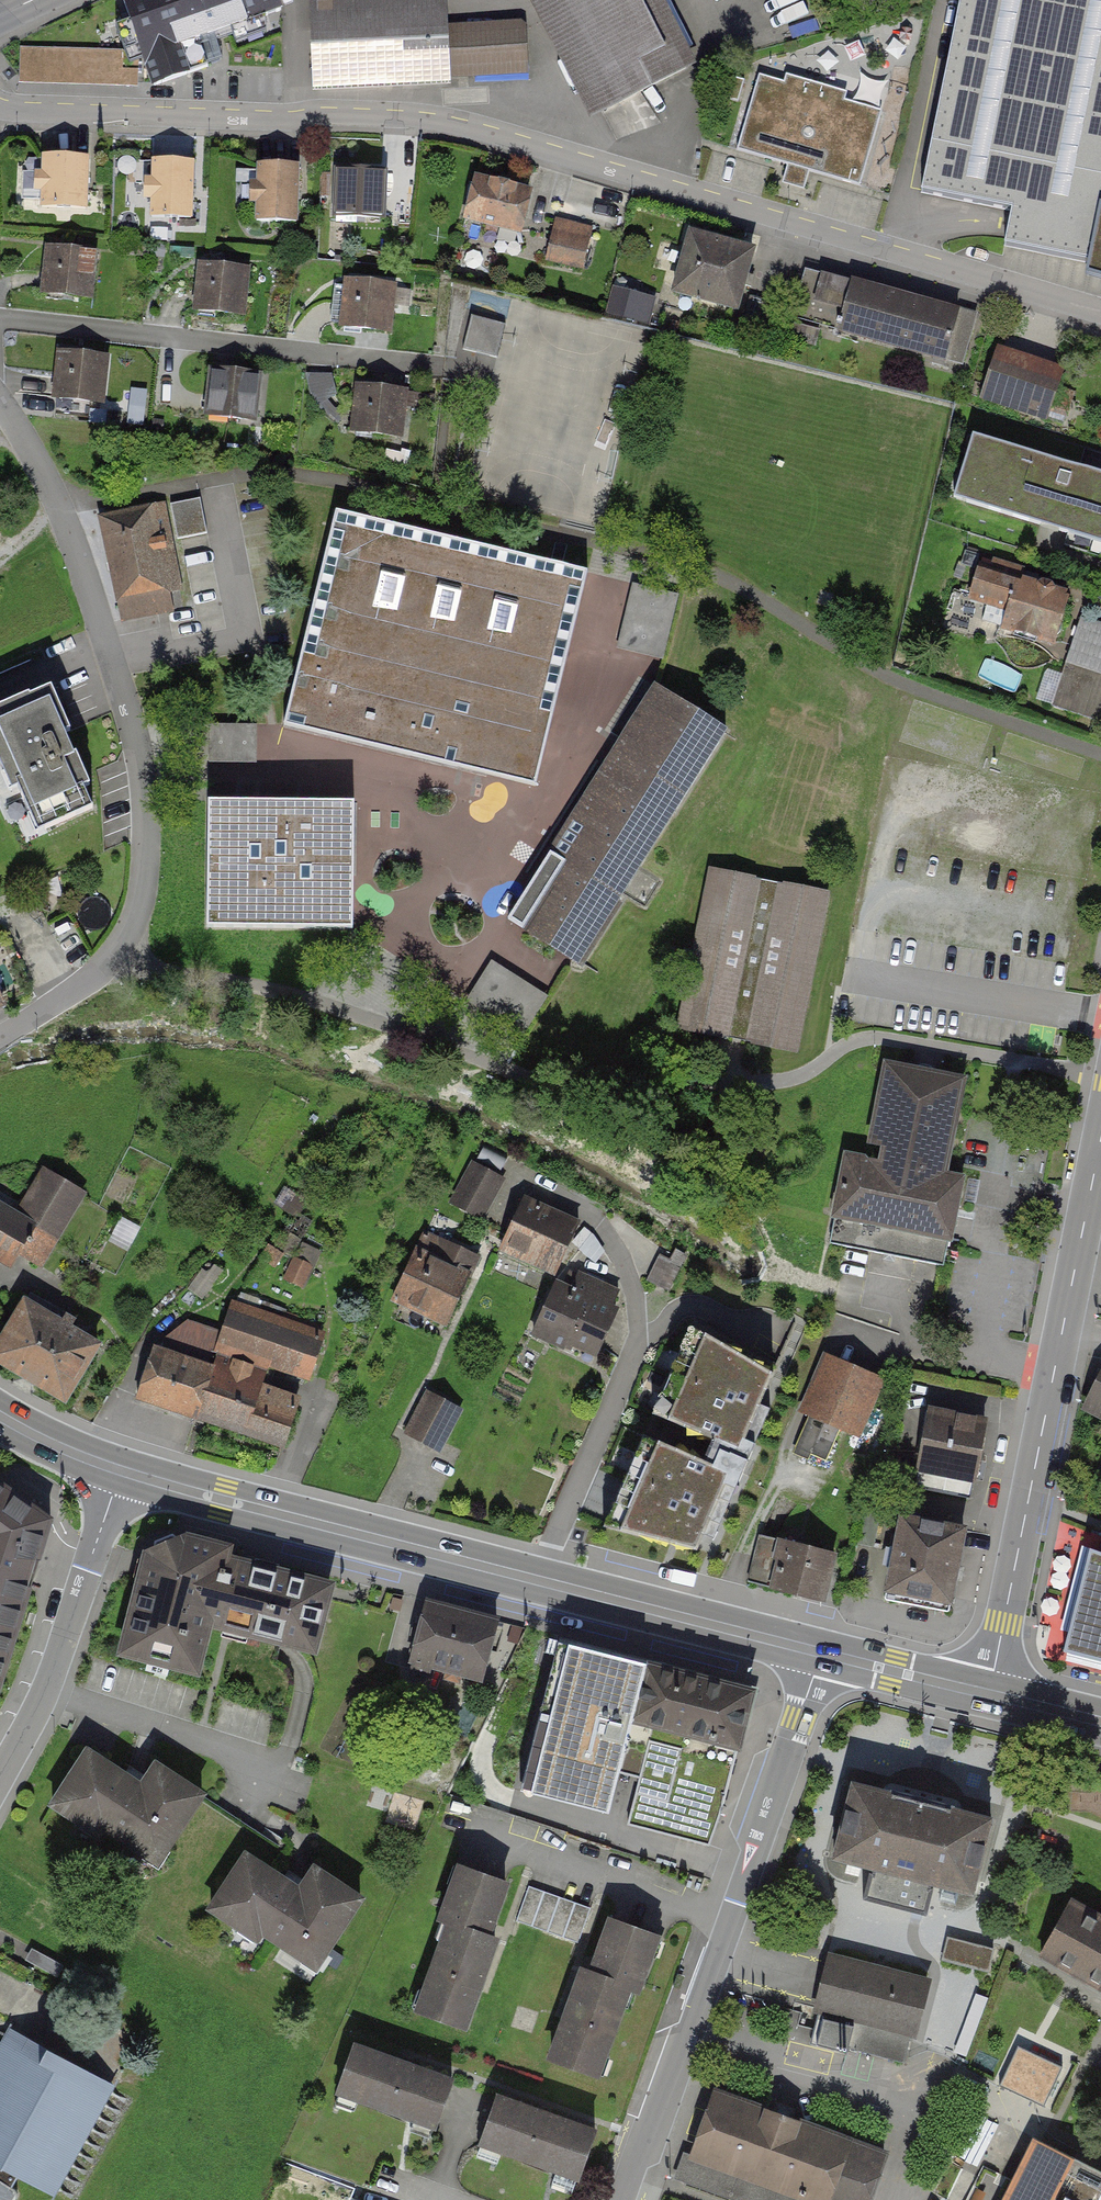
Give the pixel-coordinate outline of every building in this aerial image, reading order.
[(140,66),(279,18),(273,0),(117,0),(140,66)] [(314,93),(452,90),(450,0),(312,0),(314,93)] [(596,124),(693,75),(656,0),(534,0),(596,124)] [(918,198),(1010,217),(1003,252),(1084,269),(1095,215),(1100,217),(1100,0),(958,0),(918,198)] [(530,22),(451,26),(454,82),(533,79),(530,22)] [(760,80),(739,151),(860,186),(881,115),(760,80)] [(86,219),(89,160),(38,158),(35,216),(86,219)] [(191,226),(192,163),(150,163),(149,226),(191,226)] [(295,230),(296,168),(260,168),(260,229),(295,230)] [(387,174),(332,173),(331,225),(386,226),(387,174)] [(533,195),(474,181),(464,223),(523,237),(533,195)] [(592,230),(555,220),(544,263),(581,272),(592,230)] [(1086,285),(1100,289),(1100,225),(1099,225),(1086,285)] [(756,255),(687,237),(669,304),(738,322),(756,255)] [(48,249),(42,301),(92,306),(98,255),(48,249)] [(197,268),(192,317),(245,322),(249,273),(197,268)] [(974,313),(833,278),(819,333),(960,368),(974,313)] [(348,283),(343,334),(387,338),(392,288),(348,283)] [(655,301),(614,291),(608,317),(649,327),(655,301)] [(485,308),(502,311),(500,320),(508,321),(512,297),(487,293),(485,308)] [(503,324),(472,317),(464,352),(479,355),(495,359),(503,324)] [(1080,371),(998,345),(982,395),(1063,421),(1080,371)] [(106,362),(55,357),(51,405),(101,409),(106,362)] [(265,377),(210,373),(206,420),(261,424),(265,377)] [(409,394),(354,388),(349,439),(404,445),(409,394)] [(972,437),(953,503),(1100,546),(1100,474),(972,437)] [(163,495),(98,509),(121,621),(174,609),(170,590),(183,587),(163,495)] [(179,535),(209,531),(205,496),(175,499),(179,535)] [(556,564),(335,512),(284,728),(510,781),(536,787),(587,571),(556,564)] [(1083,598),(976,564),(956,627),(1063,661),(1083,598)] [(680,588),(633,577),(618,646),(665,656),(680,588)] [(1100,718),(1100,717),(1100,620),(1083,615),(1065,671),(1048,666),(1038,699),(1100,718)] [(45,685),(0,705),(0,777),(28,840),(100,809),(45,685)] [(509,919),(582,964),(727,731),(654,686),(532,882),(509,919)] [(257,719),(208,719),(208,757),(257,757),(257,719)] [(206,929),(353,931),(354,803),(207,801),(206,929)] [(794,1049),(826,887),(707,863),(675,1026),(736,1038),(794,1049)] [(550,991),(490,956),(466,997),(525,1032),(550,991)] [(13,996),(0,970),(0,1002),(13,996)] [(879,1140),(877,1151),(842,1144),(829,1208),(835,1209),(828,1243),(943,1265),(949,1231),(953,1232),(957,1209),(965,1168),(947,1164),(966,1068),(924,1060),(882,1052),(866,1137),(879,1140)] [(486,1218),(505,1174),(469,1158),(449,1202),(486,1218)] [(21,1270),(53,1213),(0,1183),(0,1258),(21,1270)] [(584,1217),(523,1189),(499,1243),(559,1271),(584,1217)] [(452,1322),(475,1272),(415,1244),(391,1294),(452,1322)] [(682,1261),(660,1252),(648,1280),(670,1289),(682,1261)] [(618,1301),(558,1275),(533,1334),(592,1360),(618,1301)] [(0,1321),(0,1363),(70,1400),(105,1336),(17,1290),(0,1321)] [(685,1313),(649,1406),(744,1443),(763,1398),(757,1396),(771,1363),(685,1313)] [(139,1401),(213,1427),(242,1344),(168,1318),(139,1401)] [(213,1427),(288,1452),(317,1369),(242,1344),(213,1427)] [(858,1437),(882,1374),(828,1354),(804,1416),(858,1437)] [(1079,1409),(1100,1419),(1100,1363),(1079,1409)] [(405,1430),(443,1449),(465,1404),(439,1392),(427,1386),(405,1430)] [(917,1473),(979,1486),(992,1424),(930,1411),(917,1473)] [(638,1425),(597,1523),(694,1549),(700,1531),(712,1535),(738,1466),(638,1425)] [(0,1467),(0,1531),(61,1509),(0,1467)] [(5,1713),(61,1509),(0,1531),(0,1720),(5,1713)] [(883,1593),(954,1609),(971,1530),(900,1515),(883,1593)] [(225,1628),(241,1549),(231,1547),(233,1537),(183,1524),(139,1542),(114,1651),(199,1670),(212,1624),(225,1628)] [(762,1531),(749,1581),(824,1600),(836,1550),(762,1531)] [(336,1572),(241,1549),(226,1626),(317,1650),(336,1572)] [(1091,1552),(1074,1619),(1065,1656),(1100,1665),(1100,1555),(1091,1552)] [(503,1615),(418,1594),(402,1657),(487,1678),(503,1615)] [(631,1717),(646,1655),(560,1633),(520,1788),(607,1809),(631,1717)] [(754,1682),(646,1655),(631,1717),(652,1723),(627,1821),(713,1843),(754,1682)] [(199,1799),(95,1739),(53,1812),(157,1872),(199,1799)] [(994,1810),(851,1775),(831,1855),(872,1865),(934,1881),(974,1891),(994,1810)] [(365,1919),(242,1851),(204,1920),(327,1988),(365,1919)] [(430,1921),(488,1939),(506,1882),(447,1864),(430,1921)] [(926,1913),(934,1881),(872,1865),(864,1897),(926,1913)] [(528,1883),(516,1919),(579,1942),(592,1906),(528,1883)] [(1071,1894),(1037,1956),(1100,1990),(1100,1910),(1071,1894)] [(611,1912),(590,1973),(652,1994),(673,1933),(611,1912)] [(500,1945),(442,1926),(412,2018),(471,2037),(500,1945)] [(995,1947),(948,1934),(941,1957),(988,1970),(995,1947)] [(931,1976),(826,1950),(811,2010),(815,2011),(808,2042),(847,2052),(848,2047),(855,2021),(911,2035),(916,2036),(931,1976)] [(606,2080),(635,1989),(572,1969),(543,2060),(606,2080)] [(978,1994),(958,2049),(968,2053),(988,1998),(978,1994)] [(855,2021),(848,2047),(904,2061),(911,2035),(855,2021)] [(10,2034),(0,2052),(0,2172),(50,2199),(53,2199),(114,2091),(10,2034)] [(1063,2062),(1019,2041),(1000,2082),(1044,2102),(1063,2062)] [(456,2076),(361,2044),(337,2112),(433,2144),(456,2076)] [(711,2087),(678,2182),(730,2199),(867,2199),(885,2148),(711,2087)] [(570,2198),(595,2133),(497,2095),(472,2159),(570,2198)] [(1033,2136),(1001,2199),(1098,2199),(1100,2194),(1100,2170),(1074,2156),(1033,2136)] [(20,2189),(0,2182),(0,2199),(16,2199),(20,2189)]
